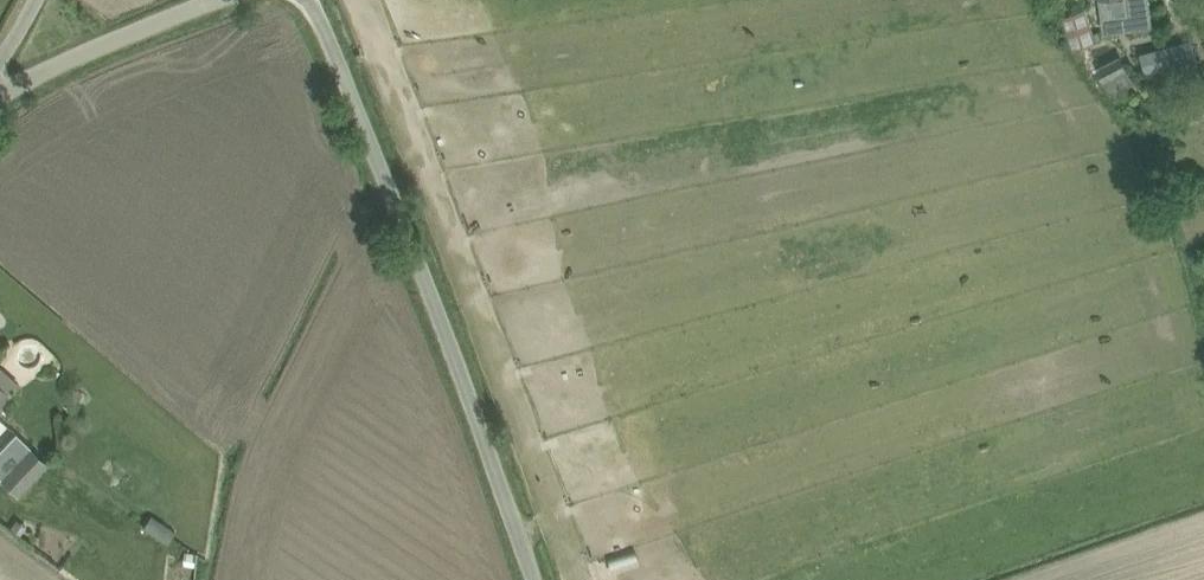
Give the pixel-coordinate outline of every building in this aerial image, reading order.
[(1104,19),(1130,15),(1132,28),(1153,25),(1149,0),(1101,0),(1104,19)] [(1072,51),(1096,44),(1087,10),(1062,17),(1072,51)] [(1147,74),(1175,67),(1199,60),(1193,38),(1169,45),(1141,51),(1147,74)] [(1112,95),(1134,83),(1120,56),(1097,68),(1112,95)] [(12,395),(0,385),(0,408),(12,395)] [(30,448),(2,478),(19,494),(47,463),(30,448)]
